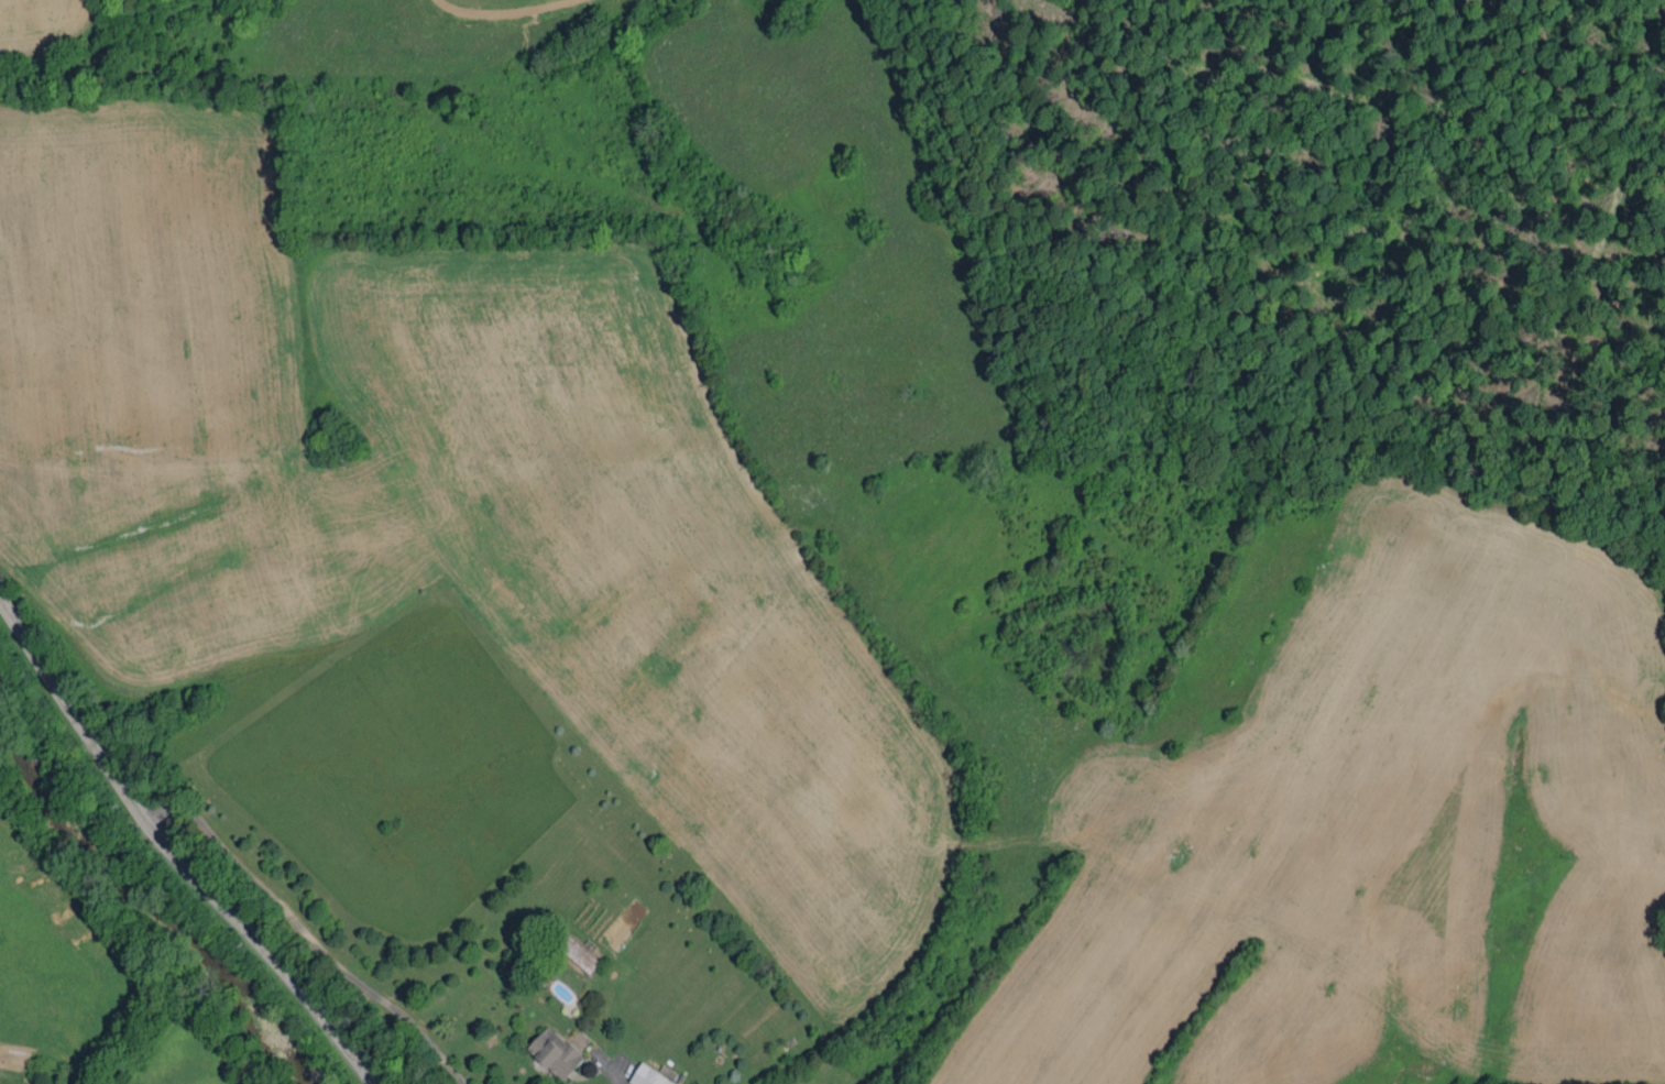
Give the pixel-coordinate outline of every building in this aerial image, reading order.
[(530,1052),(563,1081),(584,1057),(552,1028),(530,1052)] [(679,1082),(641,1062),(629,1083),(678,1083),(679,1082)]
